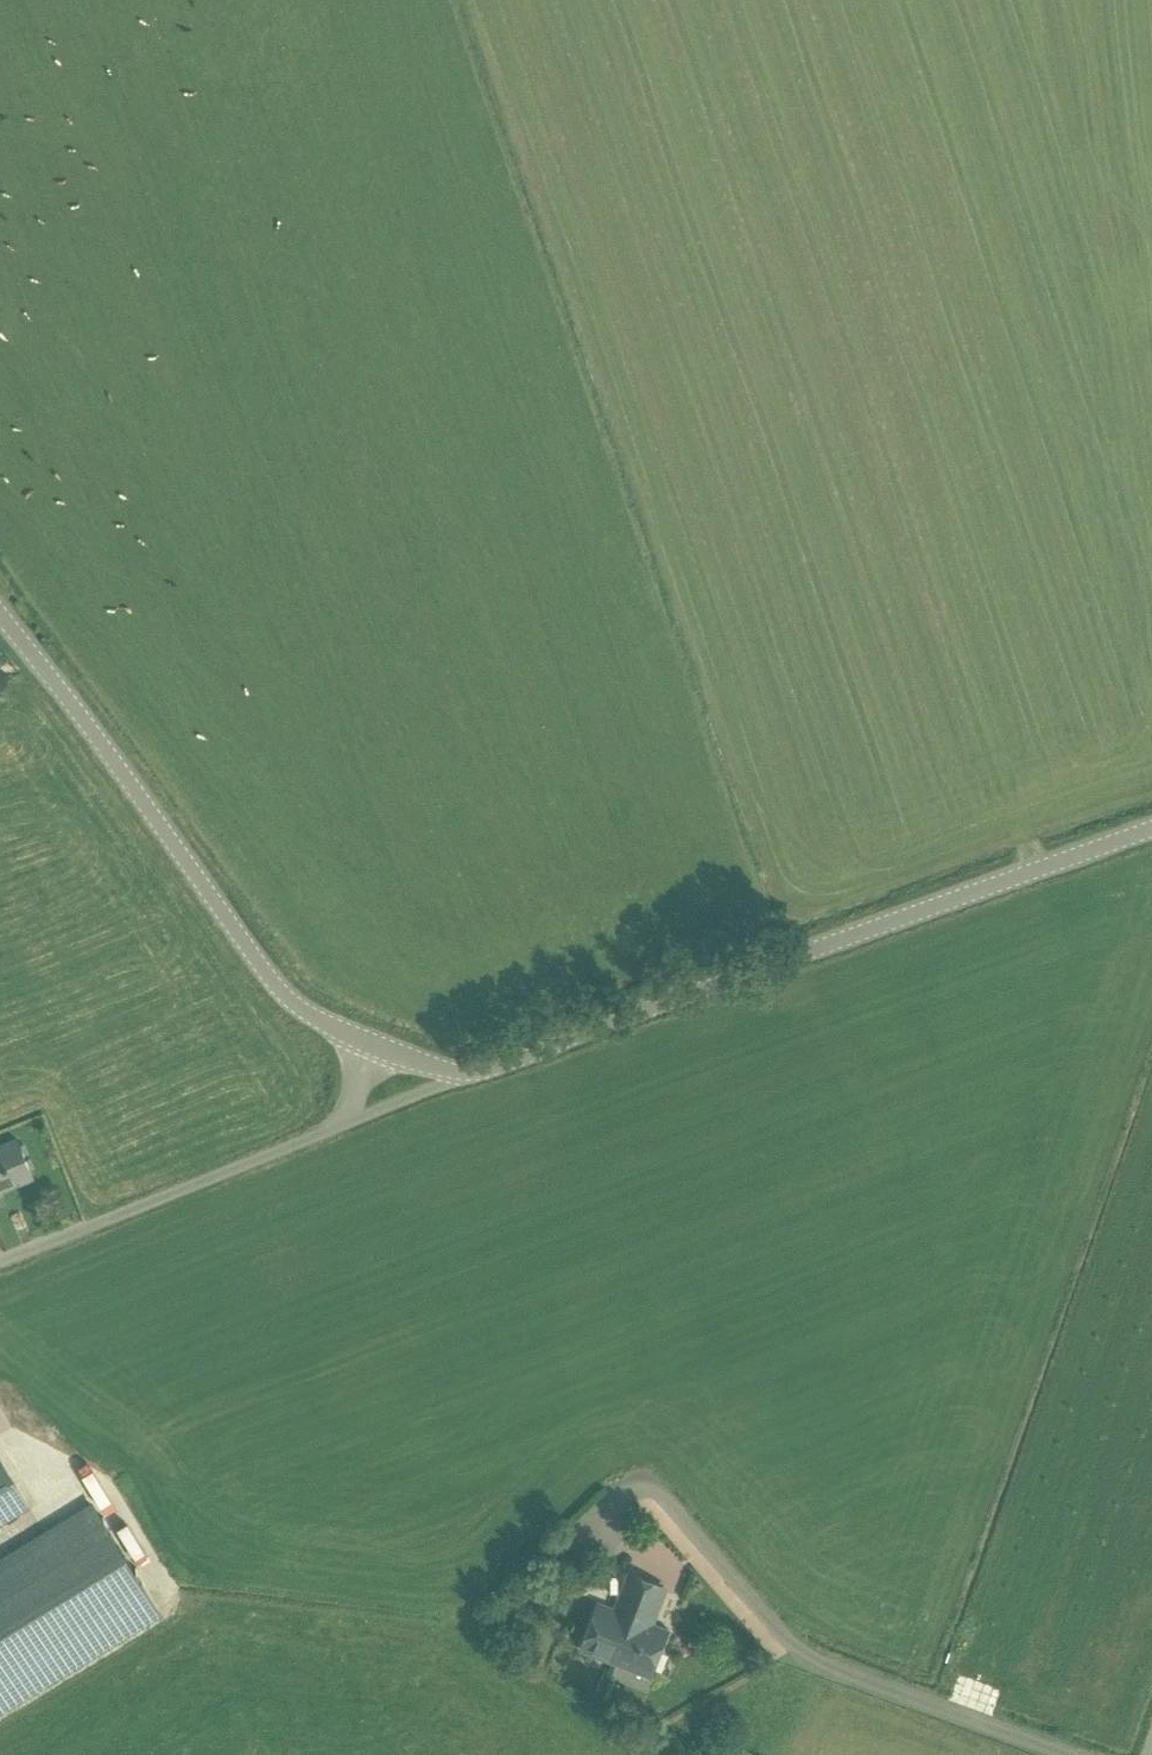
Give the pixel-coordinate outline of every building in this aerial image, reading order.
[(22,1189),(21,1184),(35,1179),(19,1137),(0,1144),(0,1197),(22,1189)] [(30,1509),(0,1457),(0,1527),(30,1509)] [(163,1612),(97,1507),(0,1567),(0,1713),(163,1612)] [(632,1574),(617,1611),(600,1604),(584,1647),(652,1673),(668,1630),(651,1624),(666,1587),(632,1574)]
